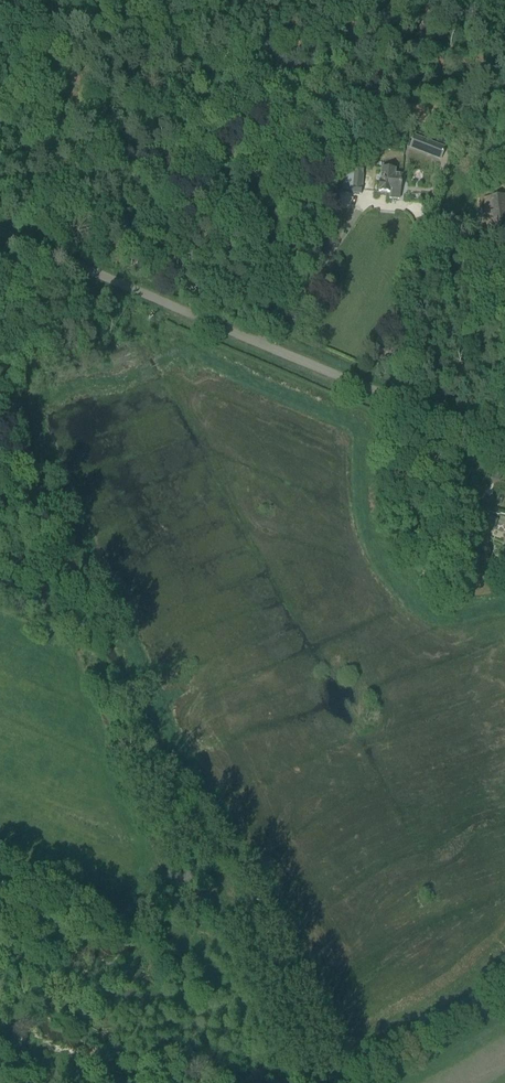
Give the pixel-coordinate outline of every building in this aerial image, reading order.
[(412,148),(440,158),(445,145),(416,135),(412,148)] [(380,148),(395,150),(396,143),(381,141),(380,148)] [(364,167),(354,166),(352,186),(353,186),(352,193),(361,194),(364,167)] [(399,199),(400,188),(401,175),(395,175),(395,170),(392,169),(381,168),(380,181),(379,191),(390,193),(390,198),(399,199)] [(488,230),(504,227),(504,194),(484,196),(488,230)] [(458,497),(466,499),(470,479),(461,477),(458,497)] [(481,531),(499,539),(504,525),(504,523),(488,515),(481,531)]
